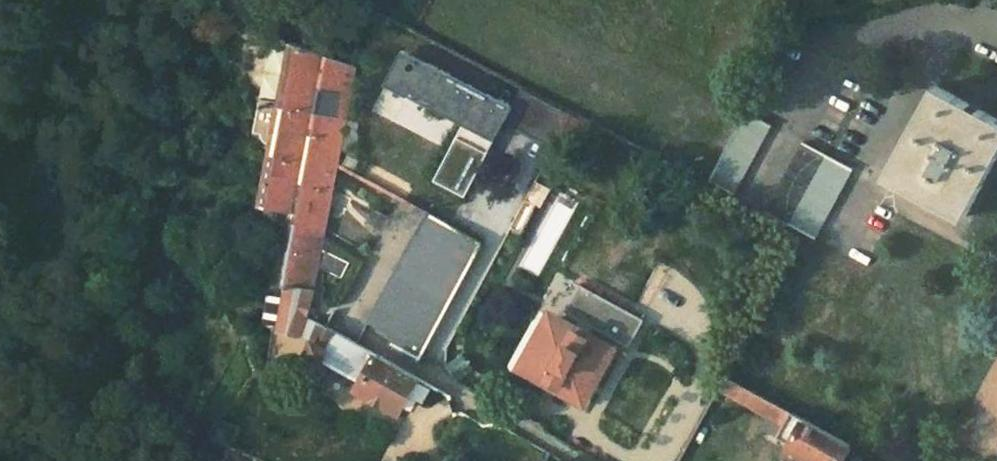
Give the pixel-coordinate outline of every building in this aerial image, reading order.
[(275,37),(262,101),(281,105),(262,204),(294,212),(274,325),(306,339),(310,316),(320,267),(343,279),(352,262),(323,247),(339,166),(357,68),(275,37)] [(396,79),(410,53),(404,50),(386,84),(463,125),(455,141),(436,176),(434,180),(438,182),(462,136),(467,139),(477,121),(396,79)] [(462,136),(438,182),(462,195),(486,149),(481,146),(491,128),(499,132),(507,117),(557,143),(572,115),(522,88),(512,106),(410,53),(396,79),(477,121),(467,139),(462,136)] [(996,149),(996,116),(936,83),(889,170),(963,211),(996,149)] [(734,194),(772,123),(748,109),(710,181),(734,194)] [(486,149),(462,195),(465,196),(499,132),(491,128),(481,146),(486,149)] [(854,168),(805,141),(765,212),(816,239),(854,168)] [(527,200),(511,228),(521,233),(536,205),(527,200)] [(426,214),(372,324),(396,338),(391,348),(405,356),(410,345),(424,353),(479,243),(426,214)] [(643,318),(578,282),(563,310),(570,314),(564,325),(574,330),(576,325),(590,333),(587,337),(599,343),(605,333),(628,346),(643,318)] [(342,333),(310,316),(306,339),(314,342),(331,348),(342,333)] [(564,325),(552,317),(526,364),(583,396),(609,349),(599,343),(587,337),(590,333),(576,325),(574,330),(564,325)] [(314,342),(306,356),(323,366),(325,362),(360,382),(358,385),(400,410),(419,378),(342,333),(331,348),(314,342)] [(424,353),(410,345),(405,356),(418,364),(424,353)] [(767,416),(761,428),(791,444),(785,454),(796,460),(844,460),(852,446),(728,377),(721,391),(767,416)] [(228,446),(239,427),(220,419),(211,438),(228,446)]
